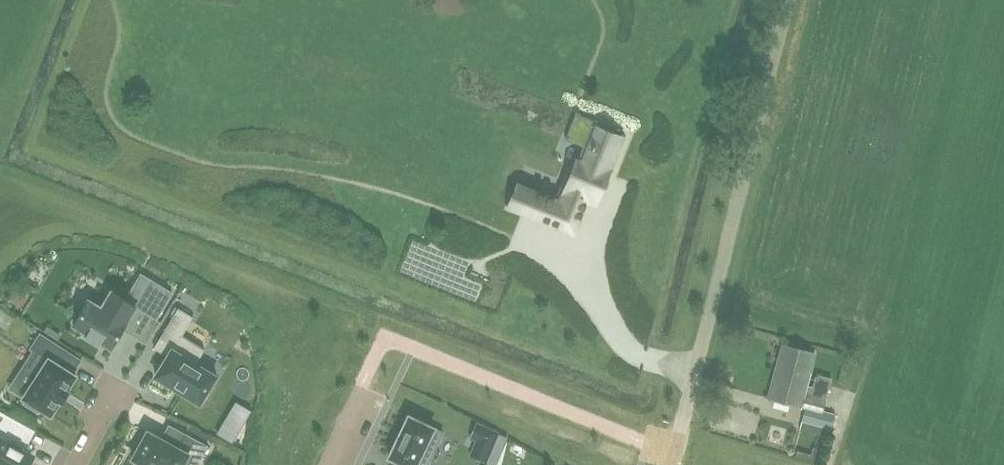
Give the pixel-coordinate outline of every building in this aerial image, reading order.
[(599,185),(601,179),(602,180),(602,179),(613,149),(616,150),(622,136),(616,134),(617,130),(619,131),(620,130),(594,120),(594,121),(596,122),(595,125),(591,124),(574,166),(568,164),(562,180),(568,182),(560,201),(517,184),(508,206),(574,233),(580,218),(581,218),(581,217),(580,217),(582,213),(583,213),(582,212),(583,209),(584,210),(584,209),(583,208),(585,204),(586,205),(586,204),(585,204),(587,199),(592,202),(599,186),(600,186),(599,185)] [(172,292),(151,279),(135,305),(111,291),(101,308),(88,300),(73,324),(87,333),(85,336),(98,344),(100,341),(111,347),(125,324),(129,326),(139,310),(155,320),(172,292)] [(216,375),(196,363),(204,349),(181,335),(193,317),(178,308),(157,342),(171,350),(167,356),(155,375),(172,386),(182,393),(182,392),(200,403),(216,375)] [(45,356),(20,393),(26,397),(24,401),(38,411),(41,407),(51,413),(60,399),(62,400),(69,390),(67,388),(76,374),(58,363),(67,349),(40,332),(30,347),(45,356)] [(773,399),(805,407),(822,411),(830,378),(816,374),(812,387),(805,385),(814,352),(782,344),(775,371),(780,372),(773,399)] [(835,414),(822,411),(805,407),(801,420),(831,428),(835,414)] [(24,427),(0,414),(0,464),(26,464),(32,454),(24,450),(15,445),(24,427)] [(389,457),(406,464),(427,464),(443,432),(409,415),(389,457)] [(484,461),(496,432),(475,423),(470,436),(478,439),(471,456),(484,461)] [(147,464),(182,464),(196,464),(208,444),(185,431),(178,445),(147,429),(146,431),(142,429),(136,441),(139,443),(132,457),(147,464)] [(798,451),(796,458),(811,462),(812,454),(798,451)]
